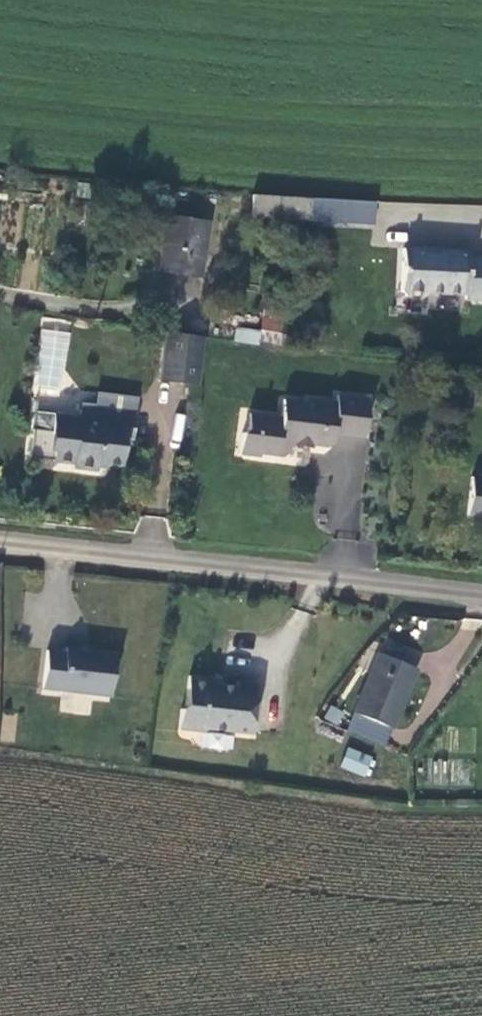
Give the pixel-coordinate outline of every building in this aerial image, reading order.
[(250,216),(310,220),(312,198),(252,193),(250,216)] [(372,225),(374,202),(312,198),(310,220),(372,225)] [(205,223),(166,217),(158,272),(197,278),(205,223)] [(467,256),(467,251),(439,249),(439,254),(427,254),(425,248),(402,247),(399,287),(405,296),(418,297),(428,292),(465,295),(465,298),(481,300),(481,257),(467,256)] [(262,313),(257,344),(293,349),(297,318),(262,313)] [(67,356),(70,331),(42,328),(39,353),(67,356)] [(159,378),(198,384),(204,337),(165,331),(159,378)] [(97,390),(94,410),(135,414),(137,395),(97,390)] [(235,440),(234,461),(254,463),(254,460),(277,462),(283,456),(284,450),(306,452),(306,449),(321,450),(326,446),(327,438),(358,440),(361,400),(329,398),(328,415),(314,414),(315,405),(302,403),(298,405),(275,404),(274,422),(242,419),(241,435),(235,440)] [(53,461),(73,464),(72,469),(98,472),(99,462),(122,465),(125,439),(132,440),(135,414),(94,410),(79,408),(78,417),(53,414),(53,416),(36,414),(34,430),(33,430),(29,458),(53,461)] [(471,476),(466,516),(481,517),(481,477),(471,476)] [(43,686),(111,695),(117,652),(68,645),(67,650),(48,648),(43,686)] [(378,654),(344,731),(379,747),(413,669),(378,654)] [(215,680),(189,676),(181,710),(178,730),(202,733),(208,729),(252,734),(258,685),(236,682),(235,687),(219,685),(215,680)] [(369,758),(346,749),(338,768),(361,777),(369,758)]
